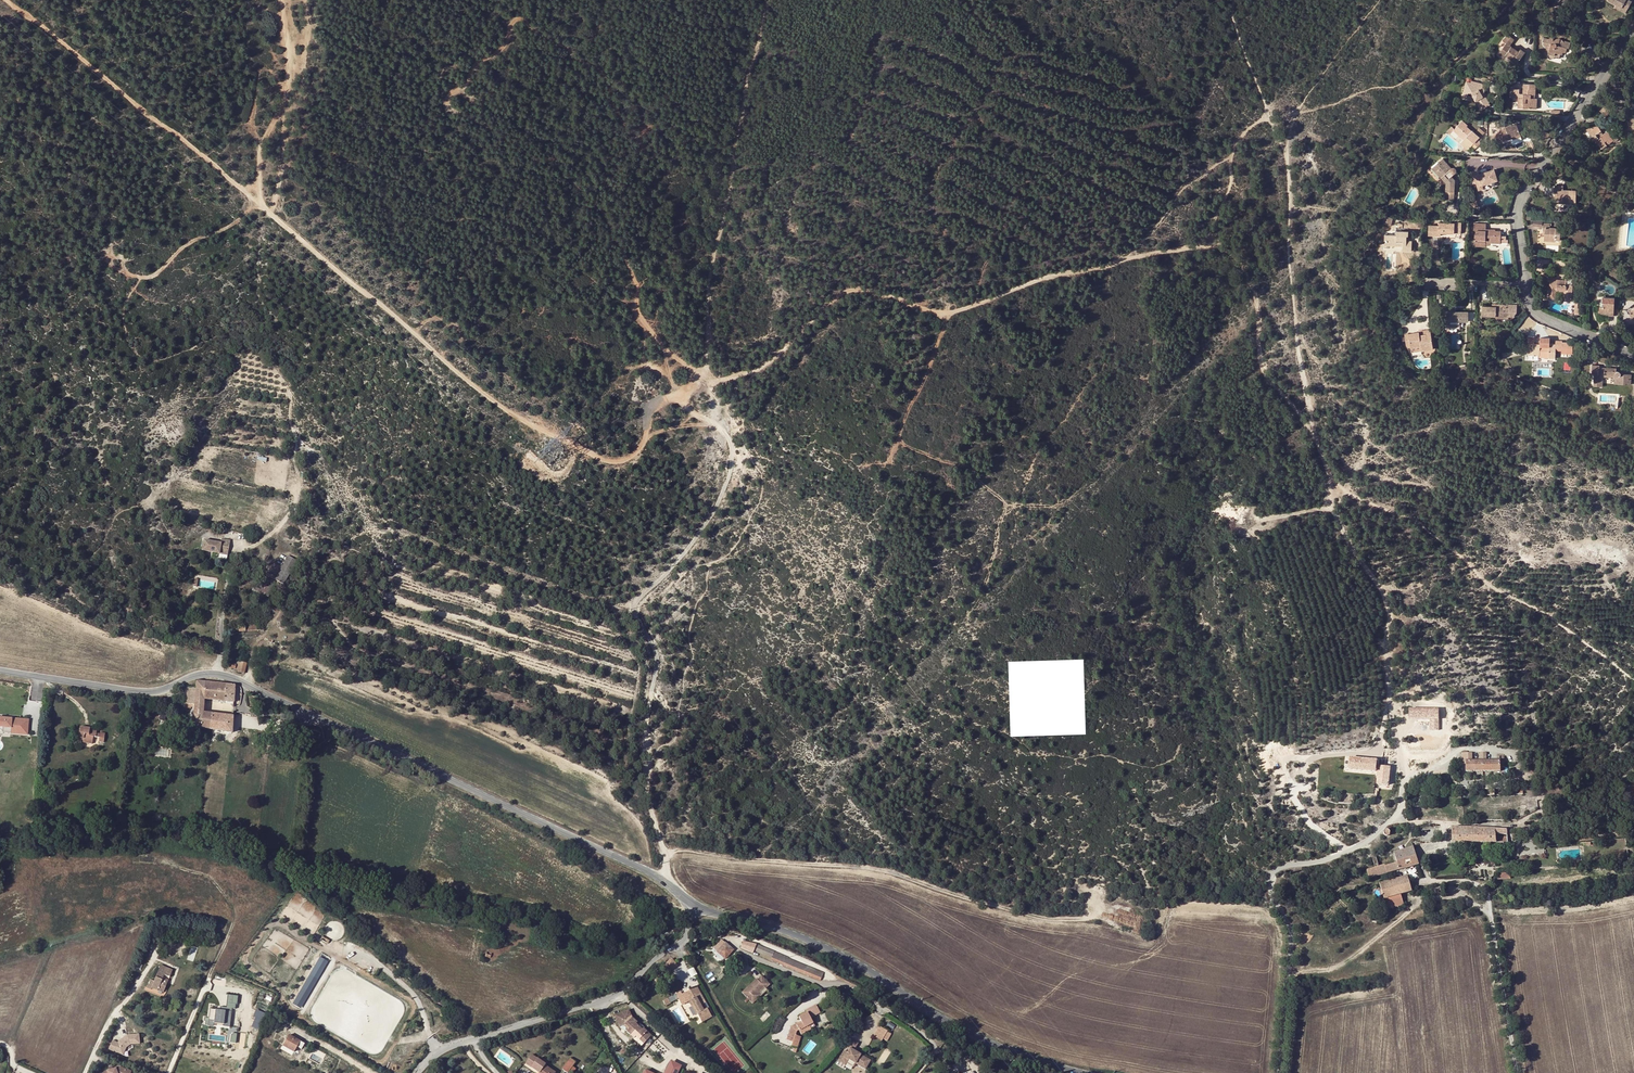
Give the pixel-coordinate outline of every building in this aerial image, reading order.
[(1557,2),(1557,3),(1559,5),(1558,7),(1562,10),(1562,11),(1569,3),(1567,0),(1564,0),(1555,0),(1557,2)] [(1607,0),(1616,5),(1621,8),(1622,6),(1628,9),(1632,2),(1628,0),(1608,0),(1607,0)] [(1621,8),(1616,5),(1615,8),(1625,13),(1628,9),(1622,6),(1621,8)] [(1506,43),(1499,54),(1503,57),(1505,55),(1513,60),(1512,60),(1517,64),(1525,52),(1520,49),(1519,51),(1510,45),(1514,39),(1508,34),(1503,40),(1506,43)] [(1566,53),(1567,48),(1558,45),(1559,41),(1560,39),(1558,39),(1557,39),(1556,40),(1555,40),(1553,40),(1553,39),(1552,39),(1552,38),(1551,38),(1550,38),(1549,39),(1544,38),(1543,42),(1543,45),(1547,49),(1545,53),(1546,54),(1546,55),(1547,55),(1547,56),(1548,57),(1548,58),(1550,59),(1551,59),(1552,59),(1553,58),(1554,57),(1559,58),(1560,54),(1562,55),(1563,52),(1566,53)] [(1569,48),(1570,43),(1565,41),(1563,42),(1563,41),(1561,40),(1561,41),(1559,41),(1558,45),(1567,48),(1569,48)] [(1480,87),(1481,84),(1472,81),(1471,83),(1467,82),(1464,93),(1469,94),(1469,93),(1472,94),(1471,97),(1474,100),(1477,101),(1482,110),(1491,105),(1487,98),(1485,89),(1480,87)] [(1534,110),(1535,99),(1533,99),(1529,99),(1529,95),(1533,95),(1535,95),(1535,85),(1523,84),(1522,95),(1519,94),(1519,89),(1510,88),(1510,98),(1518,99),(1518,103),(1523,104),(1523,109),(1534,110)] [(1453,131),(1458,135),(1460,134),(1464,138),(1463,139),(1460,143),(1468,150),(1472,146),(1473,145),(1471,143),(1472,142),(1474,144),(1477,147),(1481,142),(1479,140),(1478,139),(1480,137),(1472,130),(1471,131),(1466,127),(1467,125),(1462,121),(1455,129),(1453,131)] [(1510,135),(1511,137),(1520,133),(1516,123),(1505,127),(1506,128),(1498,131),(1496,132),(1495,128),(1491,129),(1496,144),(1510,139),(1508,136),(1510,135)] [(1447,131),(1460,143),(1463,139),(1458,135),(1453,131),(1455,129),(1452,126),(1447,131)] [(1608,131),(1603,134),(1601,136),(1598,133),(1600,131),(1601,131),(1599,127),(1597,126),(1596,126),(1594,126),(1590,128),(1588,129),(1592,136),(1591,137),(1590,137),(1593,141),(1595,140),(1598,144),(1599,143),(1603,148),(1607,146),(1605,142),(1607,140),(1609,144),(1613,141),(1614,143),(1618,140),(1612,131),(1609,133),(1608,131)] [(1480,127),(1475,132),(1480,137),(1485,132),(1480,127)] [(1444,159),(1440,163),(1444,167),(1437,174),(1443,180),(1444,179),(1449,184),(1448,200),(1456,201),(1457,181),(1454,177),(1455,175),(1457,173),(1458,171),(1458,170),(1457,169),(1456,168),(1455,168),(1453,168),(1444,159)] [(1444,167),(1440,163),(1433,170),(1437,174),(1444,167)] [(1472,173),(1474,182),(1478,181),(1481,191),(1486,190),(1485,186),(1500,181),(1497,170),(1481,175),(1480,171),(1472,173)] [(1555,185),(1554,194),(1557,194),(1556,197),(1556,201),(1569,202),(1575,202),(1576,190),(1563,190),(1563,186),(1555,185)] [(1478,198),(1472,200),(1475,209),(1481,207),(1478,198)] [(1393,218),(1387,216),(1386,217),(1384,221),(1382,223),(1391,226),(1393,218)] [(1438,233),(1454,233),(1454,227),(1461,228),(1461,222),(1454,222),(1454,223),(1439,223),(1439,226),(1428,225),(1428,235),(1438,236),(1438,233)] [(1485,246),(1485,245),(1485,240),(1485,237),(1489,237),(1489,240),(1489,242),(1500,243),(1500,236),(1500,231),(1495,231),(1495,230),(1490,229),(1490,231),(1486,231),(1486,229),(1486,223),(1474,223),(1473,230),(1475,230),(1475,233),(1474,233),(1474,239),(1475,239),(1475,246),(1485,246)] [(1543,223),(1542,232),(1544,232),(1544,235),(1544,238),(1555,239),(1560,240),(1560,228),(1551,228),(1551,223),(1543,223)] [(1385,244),(1390,244),(1391,242),(1403,242),(1403,246),(1402,251),(1407,251),(1407,250),(1411,250),(1412,241),(1408,241),(1406,241),(1406,236),(1408,236),(1408,231),(1402,231),(1395,231),(1395,235),(1386,234),(1385,244)] [(1555,284),(1555,279),(1550,279),(1549,298),(1555,298),(1556,291),(1564,291),(1566,291),(1565,294),(1564,294),(1564,300),(1571,300),(1573,277),(1567,276),(1566,284),(1555,284)] [(1557,279),(1555,279),(1555,284),(1566,284),(1567,276),(1564,276),(1564,280),(1564,282),(1557,282),(1557,279)] [(1614,297),(1601,297),(1601,302),(1603,302),(1614,302),(1614,308),(1618,308),(1618,298),(1614,298),(1614,297)] [(1599,307),(1599,313),(1608,313),(1608,316),(1613,316),(1614,308),(1614,302),(1603,302),(1603,307),(1601,307),(1599,307)] [(1496,306),(1492,306),(1482,306),(1481,316),(1496,316),(1509,316),(1509,304),(1496,304),(1496,306)] [(1450,311),(1450,310),(1443,310),(1443,322),(1449,323),(1450,324),(1460,324),(1460,321),(1469,322),(1469,311),(1455,311),(1450,311)] [(1419,332),(1409,334),(1411,347),(1420,346),(1420,349),(1427,348),(1427,346),(1432,345),(1430,331),(1426,332),(1427,334),(1419,335),(1419,332)] [(1529,336),(1528,349),(1533,349),(1533,354),(1539,355),(1539,354),(1549,354),(1549,357),(1555,358),(1556,350),(1556,344),(1549,344),(1549,347),(1540,346),(1538,346),(1538,343),(1534,343),(1534,336),(1529,336)] [(1617,384),(1625,384),(1625,382),(1630,383),(1631,374),(1621,373),(1620,372),(1619,371),(1618,371),(1616,371),(1616,368),(1599,367),(1599,365),(1592,365),(1592,374),(1594,374),(1594,386),(1600,386),(1600,374),(1616,375),(1616,384),(1617,384)] [(1614,384),(1616,384),(1616,375),(1600,374),(1600,386),(1603,386),(1603,377),(1614,377),(1614,384)] [(221,542),(203,539),(203,543),(201,551),(219,554),(220,548),(228,550),(230,540),(221,538),(221,542)] [(298,561),(289,556),(276,580),(284,584),(298,561)] [(247,663),(236,660),(235,665),(232,664),(231,668),(237,670),(237,672),(244,674),(247,663)] [(194,708),(193,710),(202,712),(203,699),(204,682),(197,681),(196,682),(195,682),(195,688),(185,687),(184,708),(190,708),(190,707),(194,708)] [(226,684),(204,682),(203,699),(224,701),(226,684)] [(224,701),(233,702),(234,685),(226,684),(224,701)] [(1431,729),(1439,729),(1439,709),(1410,709),(1410,720),(1431,719),(1431,729)] [(195,727),(210,729),(212,713),(202,712),(193,710),(193,720),(184,719),(183,724),(192,725),(193,726),(195,727)] [(212,713),(210,729),(231,733),(232,717),(212,713)] [(29,718),(0,717),(0,727),(2,727),(2,731),(10,732),(11,735),(28,735),(29,718)] [(96,731),(91,730),(91,733),(89,732),(89,730),(89,729),(80,727),(78,740),(83,740),(82,743),(91,744),(93,736),(99,738),(98,742),(103,742),(104,733),(100,733),(100,734),(96,734),(96,731)] [(1472,753),(1467,753),(1462,753),(1460,753),(1460,765),(1466,765),(1466,761),(1472,761),(1472,753)] [(1349,769),(1377,772),(1378,759),(1350,757),(1349,769)] [(1466,765),(1466,771),(1499,771),(1498,761),(1486,761),(1478,761),(1472,761),(1466,761),(1466,765)] [(1379,765),(1377,784),(1389,785),(1391,767),(1379,765)] [(1452,842),(1507,842),(1506,830),(1474,829),(1474,828),(1474,827),(1472,827),(1471,828),(1471,829),(1452,828),(1452,842)] [(1366,871),(1369,879),(1417,864),(1412,846),(1393,852),(1396,863),(1385,866),(1384,865),(1366,871)] [(1510,871),(1497,873),(1497,879),(1510,878),(1510,871)] [(1378,901),(1381,911),(1403,904),(1400,895),(1411,891),(1407,876),(1379,885),(1383,899),(1378,901)] [(713,949),(718,953),(724,958),(732,950),(722,940),(713,949)] [(757,944),(743,941),(741,947),(753,953),(754,950),(772,957),(771,960),(820,980),(822,973),(786,958),(786,957),(761,946),(757,944)] [(304,1009),(327,960),(318,956),(295,1005),(304,1009)] [(673,957),(665,963),(671,970),(678,965),(673,957)] [(151,988),(157,990),(158,988),(164,990),(168,980),(163,978),(164,975),(169,977),(172,970),(160,965),(153,982),(149,980),(146,988),(150,989),(151,988)] [(689,970),(692,976),(697,974),(694,967),(689,970)] [(758,993),(765,987),(766,988),(771,983),(768,980),(767,981),(762,976),(757,980),(757,979),(742,993),(752,1004),(761,996),(758,993)] [(706,1003),(696,986),(686,992),(691,999),(688,1001),(689,1001),(691,1006),(694,1004),(699,1013),(698,1013),(702,1021),(712,1016),(707,1008),(704,1010),(701,1005),(705,1003),(706,1003)] [(761,996),(767,990),(766,988),(765,987),(758,993),(761,996)] [(691,999),(686,992),(685,992),(681,995),(686,1003),(689,1001),(688,1001),(691,999)] [(226,1010),(209,1009),(208,1025),(213,1025),(214,1023),(231,1025),(232,1008),(237,1008),(238,995),(227,994),(226,1010)] [(805,1028),(809,1025),(813,1023),(810,1017),(820,1012),(816,1004),(806,1010),(808,1013),(800,1017),(801,1020),(803,1022),(797,1025),(796,1024),(791,1026),(786,1040),(793,1042),(792,1046),(794,1047),(793,1051),(796,1052),(801,1037),(796,1035),(797,1031),(799,1030),(801,1033),(806,1030),(805,1028)] [(257,1010),(251,1026),(259,1029),(265,1013),(257,1010)] [(645,1029),(640,1025),(640,1026),(637,1023),(637,1022),(632,1017),(629,1010),(615,1016),(620,1026),(625,1024),(629,1028),(627,1031),(634,1038),(636,1036),(643,1043),(652,1034),(646,1028),(645,1029)] [(811,1029),(809,1025),(805,1028),(806,1030),(801,1033),(802,1035),(811,1029)] [(875,1036),(888,1042),(892,1032),(879,1026),(875,1036)] [(293,1052),(297,1045),(299,1041),(289,1035),(282,1046),(293,1052)] [(687,1041),(680,1035),(677,1039),(684,1045),(687,1041)] [(126,1045),(140,1044),(140,1036),(109,1037),(110,1052),(126,1051),(126,1045)] [(643,1043),(636,1036),(634,1038),(633,1039),(640,1045),(640,1044),(641,1046),(643,1043)] [(871,1060),(854,1050),(858,1043),(851,1039),(846,1046),(850,1048),(848,1052),(844,1050),(838,1061),(845,1065),(848,1059),(856,1063),(855,1064),(862,1067),(864,1064),(867,1066),(871,1060)] [(538,1072),(540,1072),(555,1072),(544,1065),(545,1064),(531,1054),(525,1063),(538,1072)] [(571,1058),(562,1069),(568,1072),(576,1062),(571,1058)] [(681,1066),(671,1061),(666,1071),(669,1072),(677,1072),(681,1066)]
